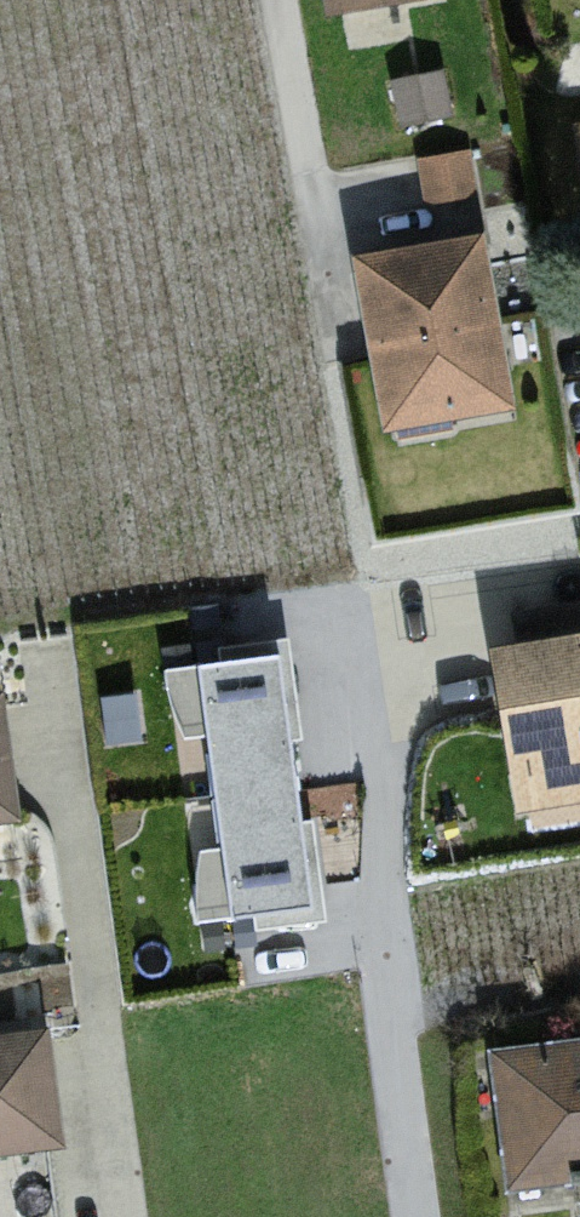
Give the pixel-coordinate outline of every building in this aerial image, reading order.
[(437,75),(390,83),(397,128),(445,120),(437,75)] [(465,150),(417,158),(425,203),(472,195),(465,150)] [(481,230),(355,253),(386,425),(512,402),(481,230)] [(484,640),(500,733),(513,807),(523,805),(579,795),(579,598),(513,610),(517,634),(484,640)] [(188,660),(163,663),(172,737),(198,734),(205,787),(287,777),(283,737),(301,735),(289,638),(223,646),(216,657),(188,660)] [(9,815),(0,740),(0,816),(9,815)] [(186,844),(195,918),(224,915),(248,912),(257,921),(323,913),(311,816),(293,818),(287,777),(205,787),(212,841),(186,844)] [(0,1031),(0,1147),(61,1139),(46,1025),(0,1031)] [(482,1049),(500,1186),(579,1176),(579,1036),(482,1049)]
